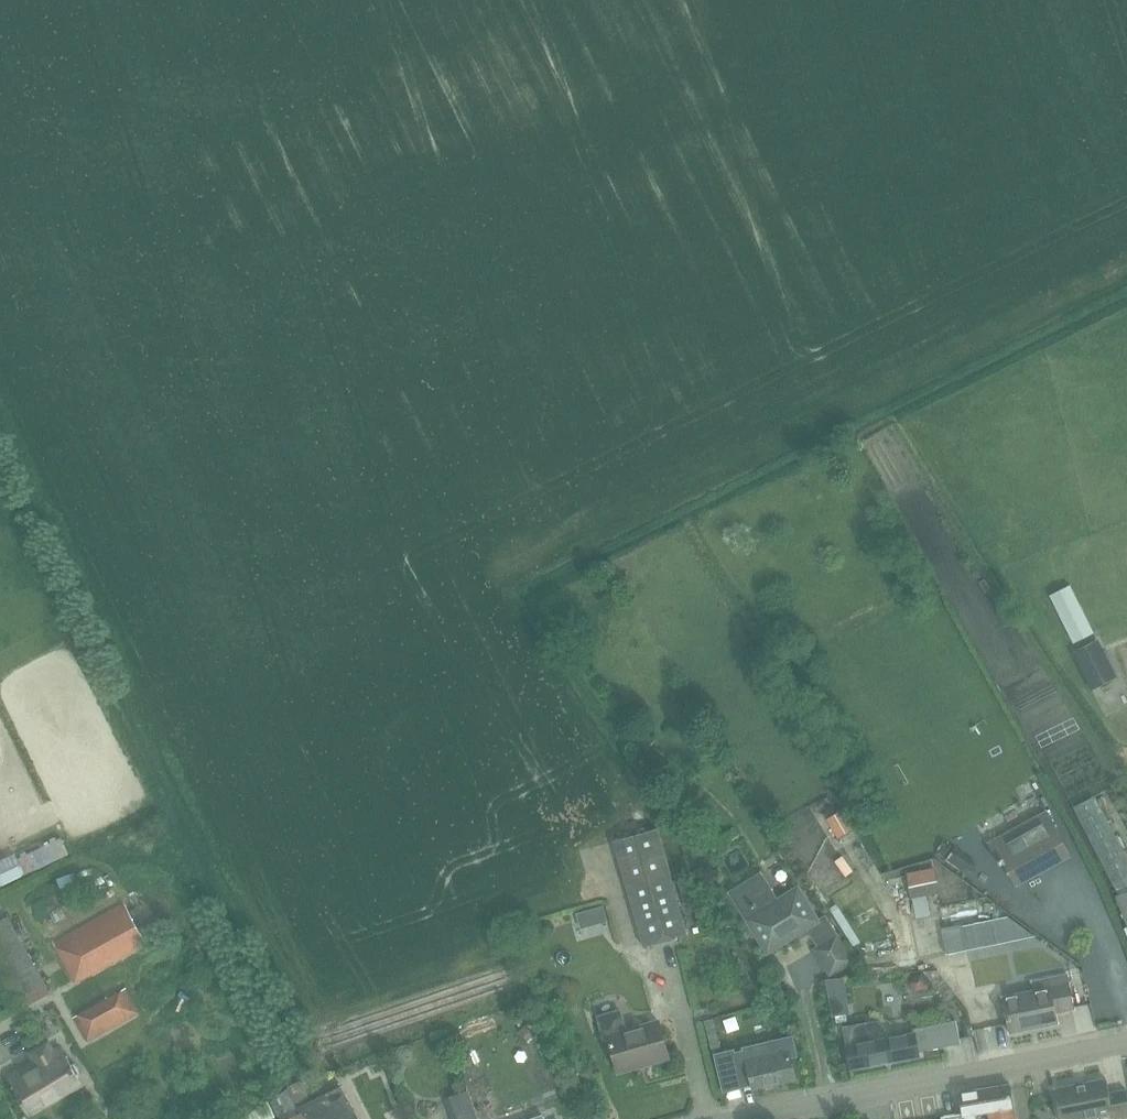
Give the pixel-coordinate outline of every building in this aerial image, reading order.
[(1050,597),(1073,644),(1094,633),(1070,586),(1050,597)] [(1097,641),(1074,653),(1092,689),(1116,677),(1097,641)] [(1126,891),(1126,861),(1095,797),(1073,808),(1117,896),(1126,891)] [(988,844),(990,847),(1000,866),(1004,864),(1016,885),(1070,855),(1046,812),(988,844)] [(825,836),(838,857),(854,846),(841,826),(825,836)] [(614,842),(644,947),(687,935),(657,830),(614,842)] [(60,836),(45,843),(53,860),(69,852),(60,836)] [(0,877),(0,888),(26,876),(37,871),(29,854),(18,860),(22,867),(0,877)] [(935,868),(905,873),(910,898),(940,892),(935,868)] [(760,875),(730,893),(767,953),(818,921),(797,888),(776,901),(760,875)] [(1116,897),(1126,925),(1126,893),(1116,897)] [(55,895),(44,901),(51,913),(61,907),(55,895)] [(54,942),(78,984),(147,944),(123,903),(54,942)] [(987,919),(994,946),(1011,942),(1005,915),(987,919)] [(0,921),(0,983),(16,1012),(51,993),(8,916),(0,921)] [(946,928),(952,953),(985,945),(979,920),(946,928)] [(569,951),(603,950),(602,927),(568,928),(569,951)] [(813,950),(828,975),(852,960),(836,935),(813,950)] [(924,971),(947,1002),(957,995),(937,970),(924,971)] [(1067,975),(1045,979),(1030,983),(1031,989),(1001,995),(1009,1033),(1058,1023),(1056,1013),(1074,1009),(1067,975)] [(139,1013),(125,987),(72,1018),(86,1043),(139,1013)] [(597,1021),(599,1029),(603,1041),(609,1040),(618,1072),(669,1058),(659,1022),(627,1031),(622,1014),(597,1021)] [(722,1052),(713,1018),(704,1021),(713,1055),(722,1052)] [(850,1069),(919,1057),(918,1053),(960,1044),(956,1020),(914,1028),(915,1033),(887,1038),(886,1029),(876,1021),(867,1022),(864,1023),(842,1027),(850,1069)] [(525,1026),(519,1032),(530,1042),(535,1035),(525,1026)] [(733,1051),(715,1055),(723,1091),(742,1087),(740,1081),(751,1079),(753,1088),(795,1078),(790,1057),(796,1056),(792,1038),(744,1049),(744,1052),(734,1054),(733,1051)] [(29,1114),(83,1085),(61,1047),(53,1052),(48,1043),(33,1051),(38,1060),(9,1077),(29,1114)] [(367,1090),(382,1087),(378,1068),(364,1071),(367,1090)] [(1054,1088),(1059,1118),(1092,1118),(1111,1115),(1111,1118),(1117,1118),(1126,1117),(1126,1098),(1126,1090),(1108,1093),(1106,1078),(1054,1088)] [(300,1082),(287,1088),(288,1090),(300,1113),(317,1104),(314,1100),(310,1102),(300,1082)] [(1012,1084),(959,1093),(963,1114),(941,1117),(941,1118),(976,1118),(976,1114),(988,1112),(989,1118),(1018,1118),(1012,1084)] [(342,1086),(314,1100),(317,1104),(327,1099),(338,1118),(358,1118),(342,1086)] [(279,1118),(288,1118),(300,1113),(288,1090),(271,1102),(279,1118)] [(327,1099),(317,1104),(325,1118),(338,1118),(327,1099)] [(243,1118),(272,1118),(275,1117),(267,1101),(243,1118)] [(317,1104),(300,1113),(304,1118),(325,1118),(317,1104)]
